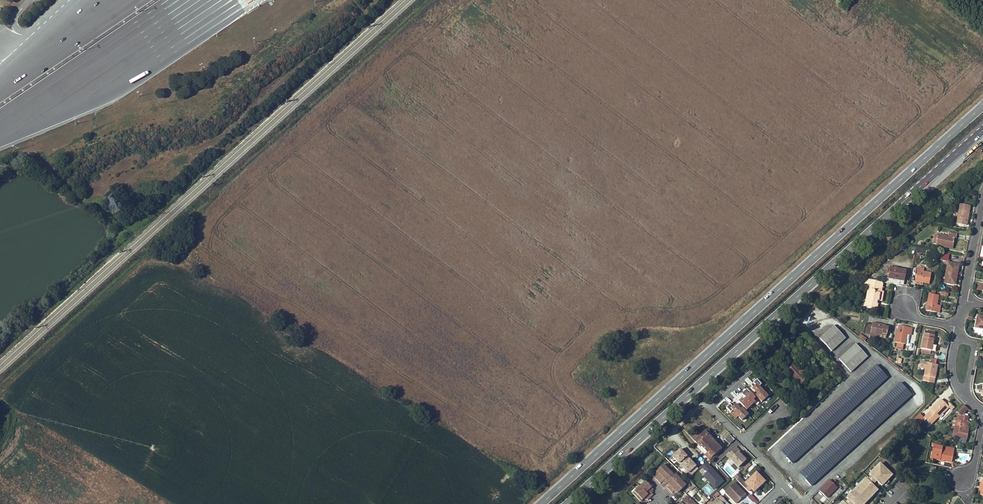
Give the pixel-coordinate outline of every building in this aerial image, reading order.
[(970,205),(960,203),(956,224),(966,225),(970,205)] [(944,244),(953,246),(954,238),(956,238),(957,234),(948,233),(947,236),(938,234),(937,235),(935,235),(933,243),(936,244),(944,246),(944,244)] [(949,254),(942,253),(941,260),(948,261),(949,254)] [(958,265),(947,263),(943,283),(954,285),(958,265)] [(887,278),(904,281),(906,270),(897,268),(897,267),(890,265),(887,278)] [(917,267),(915,281),(915,284),(921,285),(922,282),(928,283),(930,273),(923,272),(923,268),(917,267)] [(881,291),(883,282),(869,280),(864,306),(877,308),(877,304),(876,303),(877,301),(881,301),(883,292),(881,291)] [(929,294),(925,310),(938,313),(940,305),(936,305),(938,296),(929,294)] [(870,332),(886,336),(888,326),(872,323),(872,325),(866,324),(864,334),(870,335),(870,332)] [(819,338),(831,351),(845,339),(833,325),(819,338)] [(899,325),(895,342),(896,343),(896,347),(903,348),(903,344),(904,344),(906,335),(910,335),(911,328),(899,325)] [(930,350),(932,345),(934,335),(924,333),(921,349),(920,352),(930,354),(930,350)] [(855,344),(838,359),(850,373),(867,357),(855,344)] [(923,379),(925,382),(933,383),(937,365),(934,364),(935,362),(930,361),(930,363),(926,363),(923,379)] [(792,464),(887,378),(876,365),(781,452),(792,464)] [(788,370),(800,384),(806,379),(802,374),(805,371),(802,368),(799,371),(793,365),(788,370)] [(747,400),(760,388),(752,380),(746,386),(744,384),(741,387),(743,389),(740,392),(747,400)] [(811,486),(911,395),(900,383),(800,474),(811,486)] [(818,396),(813,392),(807,400),(812,404),(818,396)] [(748,410),(737,398),(733,402),(744,413),(748,410)] [(931,411),(924,418),(930,424),(937,417),(938,418),(948,407),(951,410),(954,407),(949,402),(946,404),(941,399),(930,410),(931,411)] [(962,406),(957,410),(962,415),(968,409),(966,408),(962,406)] [(924,418),(919,414),(913,421),(918,426),(922,423),(921,421),(924,418)] [(965,421),(967,421),(967,417),(957,415),(956,420),(954,428),(953,436),(966,439),(968,429),(966,429),(964,429),(965,421)] [(711,457),(720,449),(704,432),(694,441),(697,444),(698,444),(711,457)] [(734,440),(729,435),(724,439),(729,443),(730,445),(734,440)] [(935,445),(933,444),(930,459),(934,460),(934,459),(951,462),(953,452),(944,451),(944,447),(940,446),(941,442),(936,442),(935,443),(935,445)] [(726,454),(737,467),(747,459),(736,446),(726,454)] [(690,476),(699,467),(680,447),(671,455),(690,476)] [(882,486),(893,474),(880,461),(868,473),(871,476),(869,478),(874,483),(876,480),(882,486)] [(667,487),(672,492),(675,489),(678,492),(687,483),(676,473),(674,475),(664,464),(656,473),(658,475),(656,478),(661,483),(664,480),(666,482),(668,481),(669,483),(667,485),(669,486),(667,487)] [(756,472),(742,486),(748,491),(751,489),(752,491),(758,485),(759,486),(764,481),(756,472)] [(846,496),(846,497),(839,503),(854,503),(864,503),(879,489),(865,476),(846,496)] [(632,493),(640,502),(645,497),(648,500),(653,494),(651,492),(654,489),(646,480),(632,493)] [(829,480),(819,491),(826,498),(837,487),(829,480)] [(703,492),(709,498),(719,489),(713,483),(703,492)] [(734,483),(725,492),(736,503),(746,494),(734,483)] [(712,503),(724,503),(726,502),(721,496),(712,503)]
